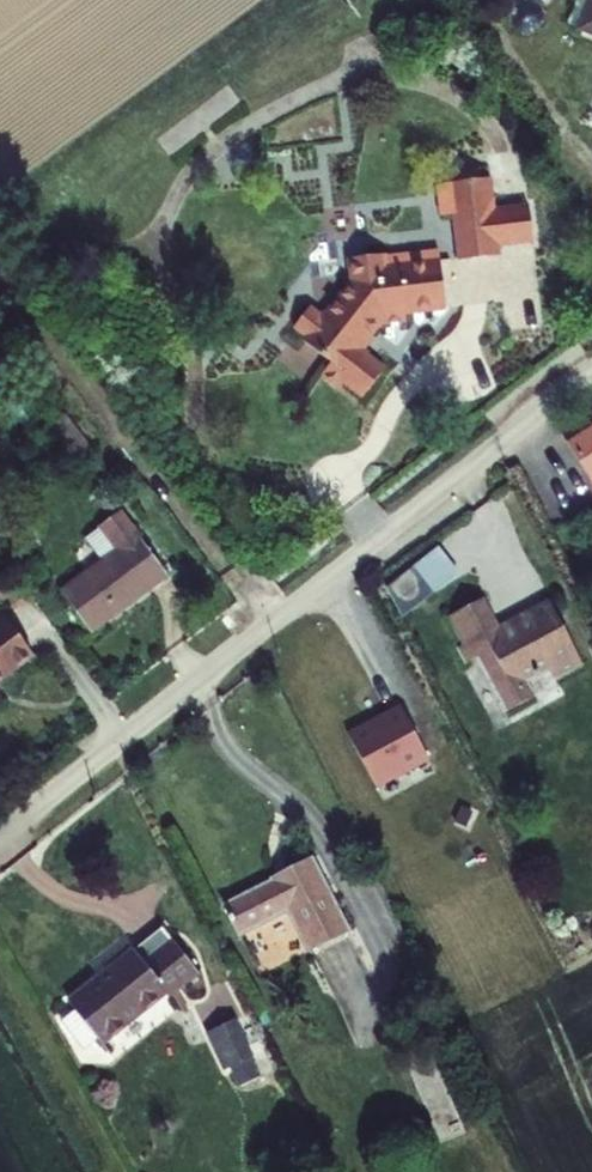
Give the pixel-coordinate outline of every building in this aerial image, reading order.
[(457,197),(479,196),(479,185),(456,186),(457,197)] [(451,270),(493,266),(492,258),(489,223),(487,195),(479,196),(457,197),(434,199),(436,228),(448,228),(451,270)] [(525,220),(489,223),(492,258),(528,255),(525,220)] [(438,316),(434,268),(379,274),(378,261),(343,264),(345,287),(320,318),(318,316),(314,320),(303,311),(287,330),(298,340),(294,344),(322,367),(314,378),(330,391),(335,386),(354,401),(376,374),(359,360),(361,358),(353,352),(372,330),(398,327),(397,320),(438,316)] [(591,432),(591,420),(547,448),(552,456),(591,432)] [(552,456),(575,491),(591,481),(591,432),(552,456)] [(588,512),(591,510),(591,481),(575,491),(588,512)] [(84,644),(159,588),(112,523),(77,549),(90,569),(51,599),(84,644)] [(382,588),(404,616),(460,574),(438,546),(382,588)] [(537,688),(568,673),(534,608),(484,633),(469,606),(438,623),(450,650),(441,654),(453,678),(464,671),(492,724),(521,710),(511,690),(532,680),(537,688)] [(34,669),(7,634),(0,639),(0,694),(34,669)] [(403,704),(345,728),(371,788),(428,764),(403,704)] [(307,959),(350,938),(314,864),(222,909),(226,918),(220,920),(226,932),(233,929),(239,942),(286,918),(307,959)] [(166,1002),(202,974),(175,937),(138,965),(130,956),(71,1000),(101,1044),(162,996),(166,1002)] [(229,1078),(257,1065),(238,1026),(208,1042),(229,1078)]
